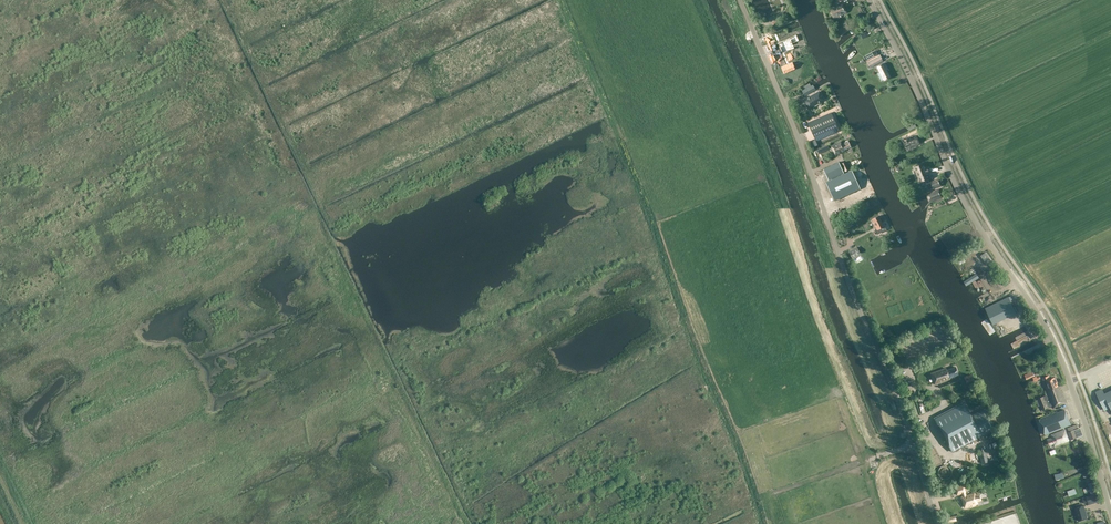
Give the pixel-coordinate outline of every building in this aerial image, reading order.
[(833,19),(846,12),(843,5),(830,11),(833,19)] [(799,41),(796,35),(778,42),(783,53),(796,47),(794,43),(799,41)] [(879,54),(866,61),(870,68),(883,61),(879,54)] [(794,67),(791,61),(780,66),(783,72),(794,67)] [(881,82),(884,80),(890,77),(886,70),(888,70),(885,63),(877,67),(880,73),(877,74),(881,82)] [(802,88),(803,91),(802,91),(805,96),(816,90),(813,85),(811,86),(809,84),(802,88)] [(808,106),(812,107),(821,102),(821,99),(820,99),(819,96),(819,95),(816,94),(807,99),(806,103),(807,103),(808,105),(808,106)] [(831,113),(808,123),(816,141),(839,131),(831,113)] [(919,144),(916,138),(915,136),(919,134),(918,130),(910,134),(903,137),(904,141),(906,140),(907,142),(903,144),(906,150),(913,146),(914,147),(919,144)] [(842,145),(841,142),(831,146),(835,155),(845,151),(844,150),(851,147),(848,142),(842,145)] [(851,171),(844,174),(839,162),(829,167),(830,169),(827,170),(832,180),(826,183),(835,201),(860,189),(851,171)] [(849,170),(846,162),(841,164),(845,172),(849,170)] [(928,179),(926,174),(928,173),(926,168),(924,169),(922,164),(919,165),(914,167),(915,170),(913,171),(916,180),(919,179),(920,182),(925,180),(926,184),(929,183),(928,179)] [(933,189),(941,186),(938,179),(930,182),(933,189)] [(926,194),(929,202),(941,197),(939,190),(926,194)] [(884,226),(879,216),(872,220),(877,230),(884,226)] [(849,252),(853,259),(861,255),(857,247),(849,252)] [(979,277),(976,273),(965,280),(968,284),(979,277)] [(985,308),(993,324),(1016,313),(1011,303),(1014,302),(1011,296),(985,308)] [(931,373),(934,384),(954,377),(954,376),(958,375),(955,367),(946,370),(946,368),(931,373)] [(964,377),(966,383),(974,380),(973,378),(971,374),(964,377)] [(1044,383),(1047,382),(1048,386),(1045,387),(1047,391),(1048,393),(1059,389),(1055,377),(1050,379),(1049,376),(1042,378),(1044,383)] [(1059,390),(1059,389),(1048,393),(1048,394),(1038,398),(1042,409),(1053,405),(1053,408),(1066,403),(1061,390),(1059,390)] [(1096,392),(1104,410),(1110,407),(1110,409),(1110,390),(1104,394),(1102,389),(1096,392)] [(972,416),(964,402),(934,418),(952,452),(981,436),(981,435),(994,428),(987,415),(988,414),(986,409),(972,416)] [(1065,410),(1039,420),(1045,434),(1071,424),(1065,410)] [(1052,437),(1047,439),(1049,445),(1054,443),(1054,445),(1069,440),(1065,430),(1051,435),(1052,437)] [(1068,432),(1070,440),(1076,438),(1074,430),(1068,432)] [(978,450),(981,464),(988,462),(985,448),(978,450)] [(937,451),(930,454),(935,466),(942,463),(937,451)] [(963,485),(955,488),(957,494),(961,493),(962,496),(961,496),(964,507),(971,505),(972,506),(975,505),(975,504),(975,501),(980,500),(978,493),(974,494),(974,493),(966,495),(963,485)] [(1066,489),(1068,494),(1075,491),(1073,486),(1066,489)] [(1075,508),(1078,521),(1087,519),(1084,506),(1075,508)]
